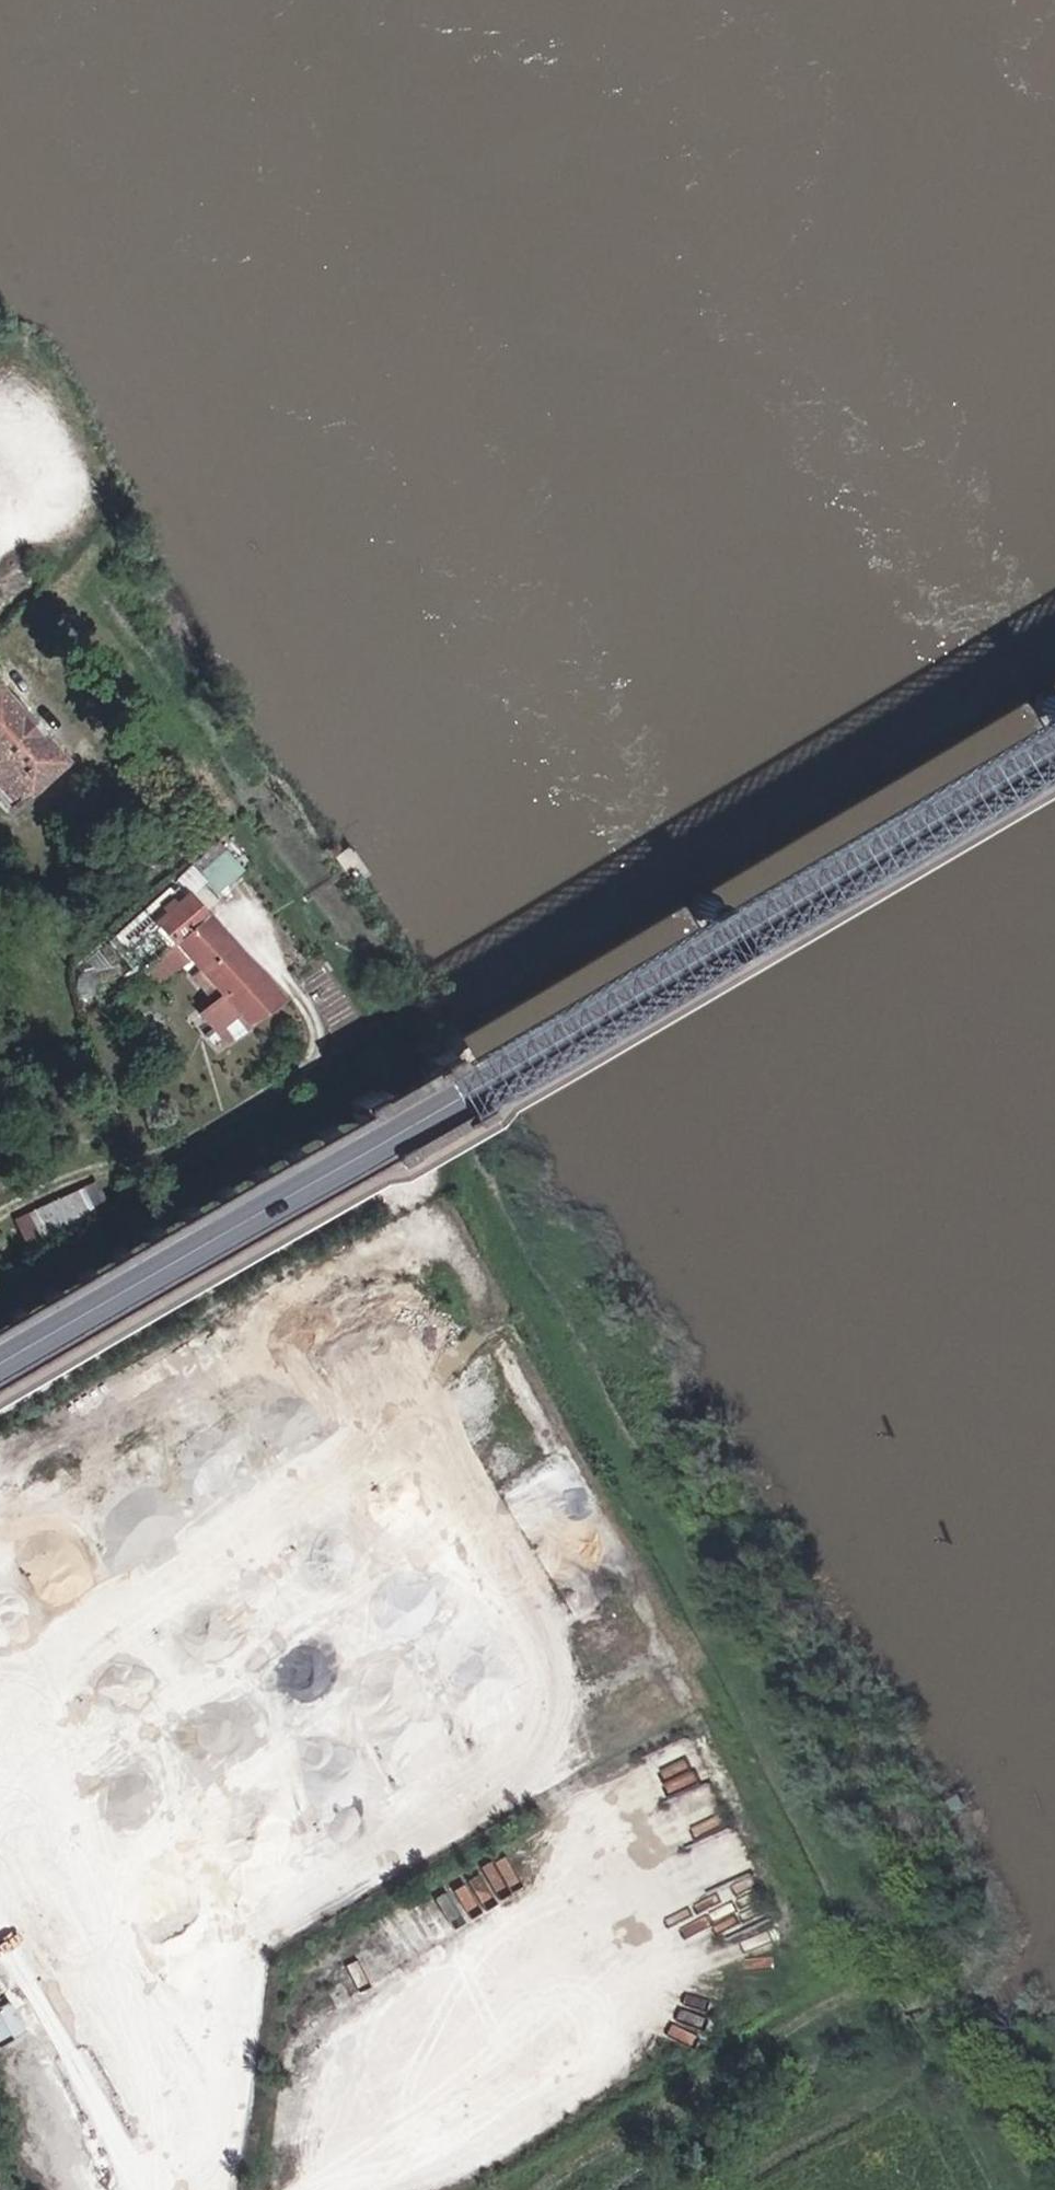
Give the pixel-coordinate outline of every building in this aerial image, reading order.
[(33,771),(8,744),(10,738),(0,726),(0,801),(33,771)] [(87,965),(105,986),(169,929),(151,910),(87,965)] [(169,929),(105,986),(173,1064),(205,1034),(217,1044),(245,1018),(169,929)] [(97,1179),(16,1214),(27,1239),(108,1204),(97,1179)] [(26,2026),(12,1998),(0,2004),(0,2038),(26,2026)] [(255,2166),(214,2177),(217,2189),(261,2189),(255,2166)]
